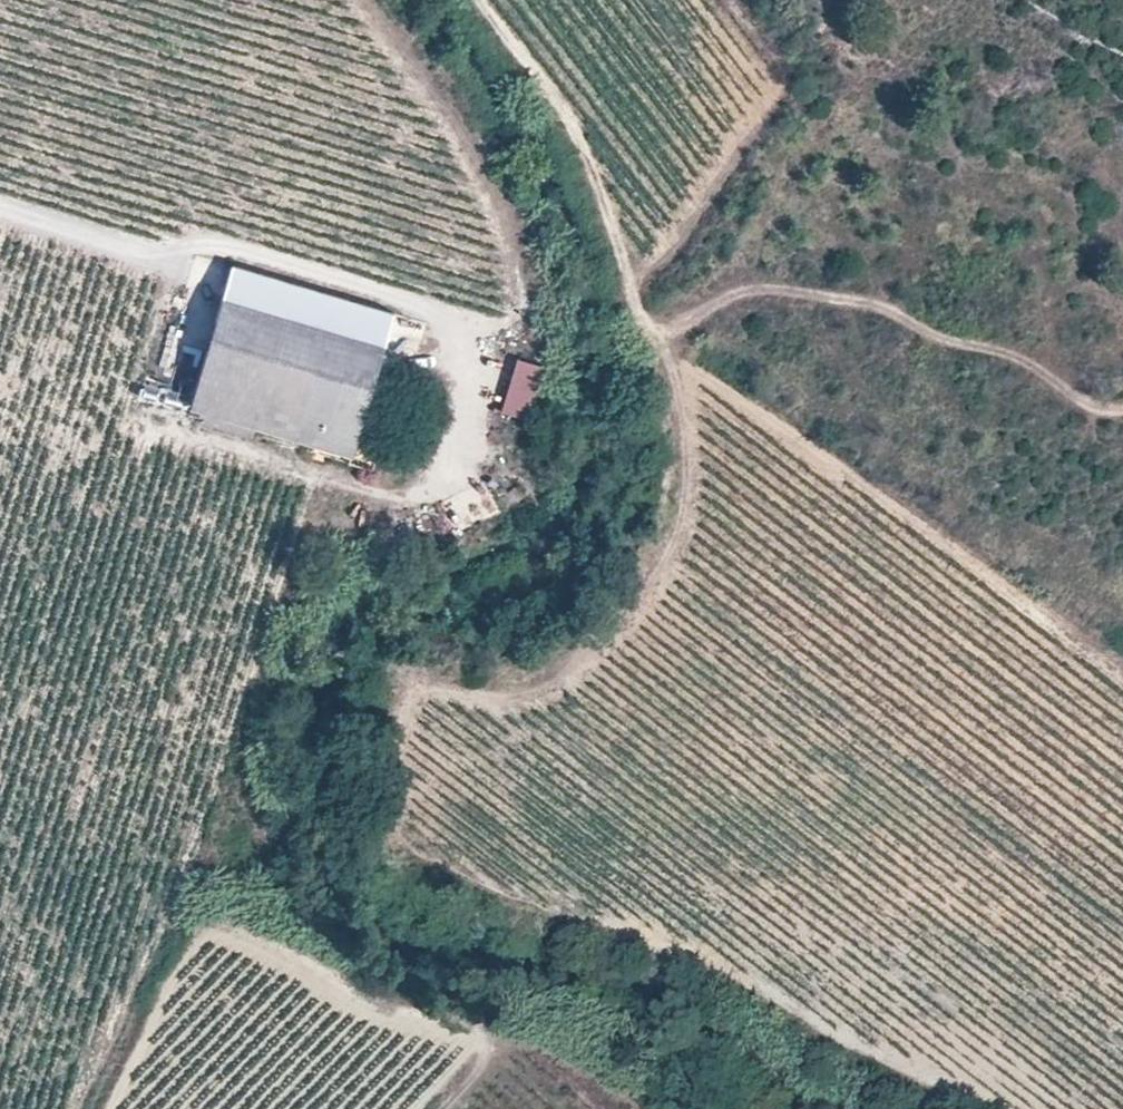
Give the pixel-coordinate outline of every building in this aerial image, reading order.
[(229,260),(220,291),(383,334),(391,303),(229,260)] [(351,451),(383,334),(220,291),(189,408),(351,451)] [(514,351),(497,406),(536,419),(554,363),(514,351)]
